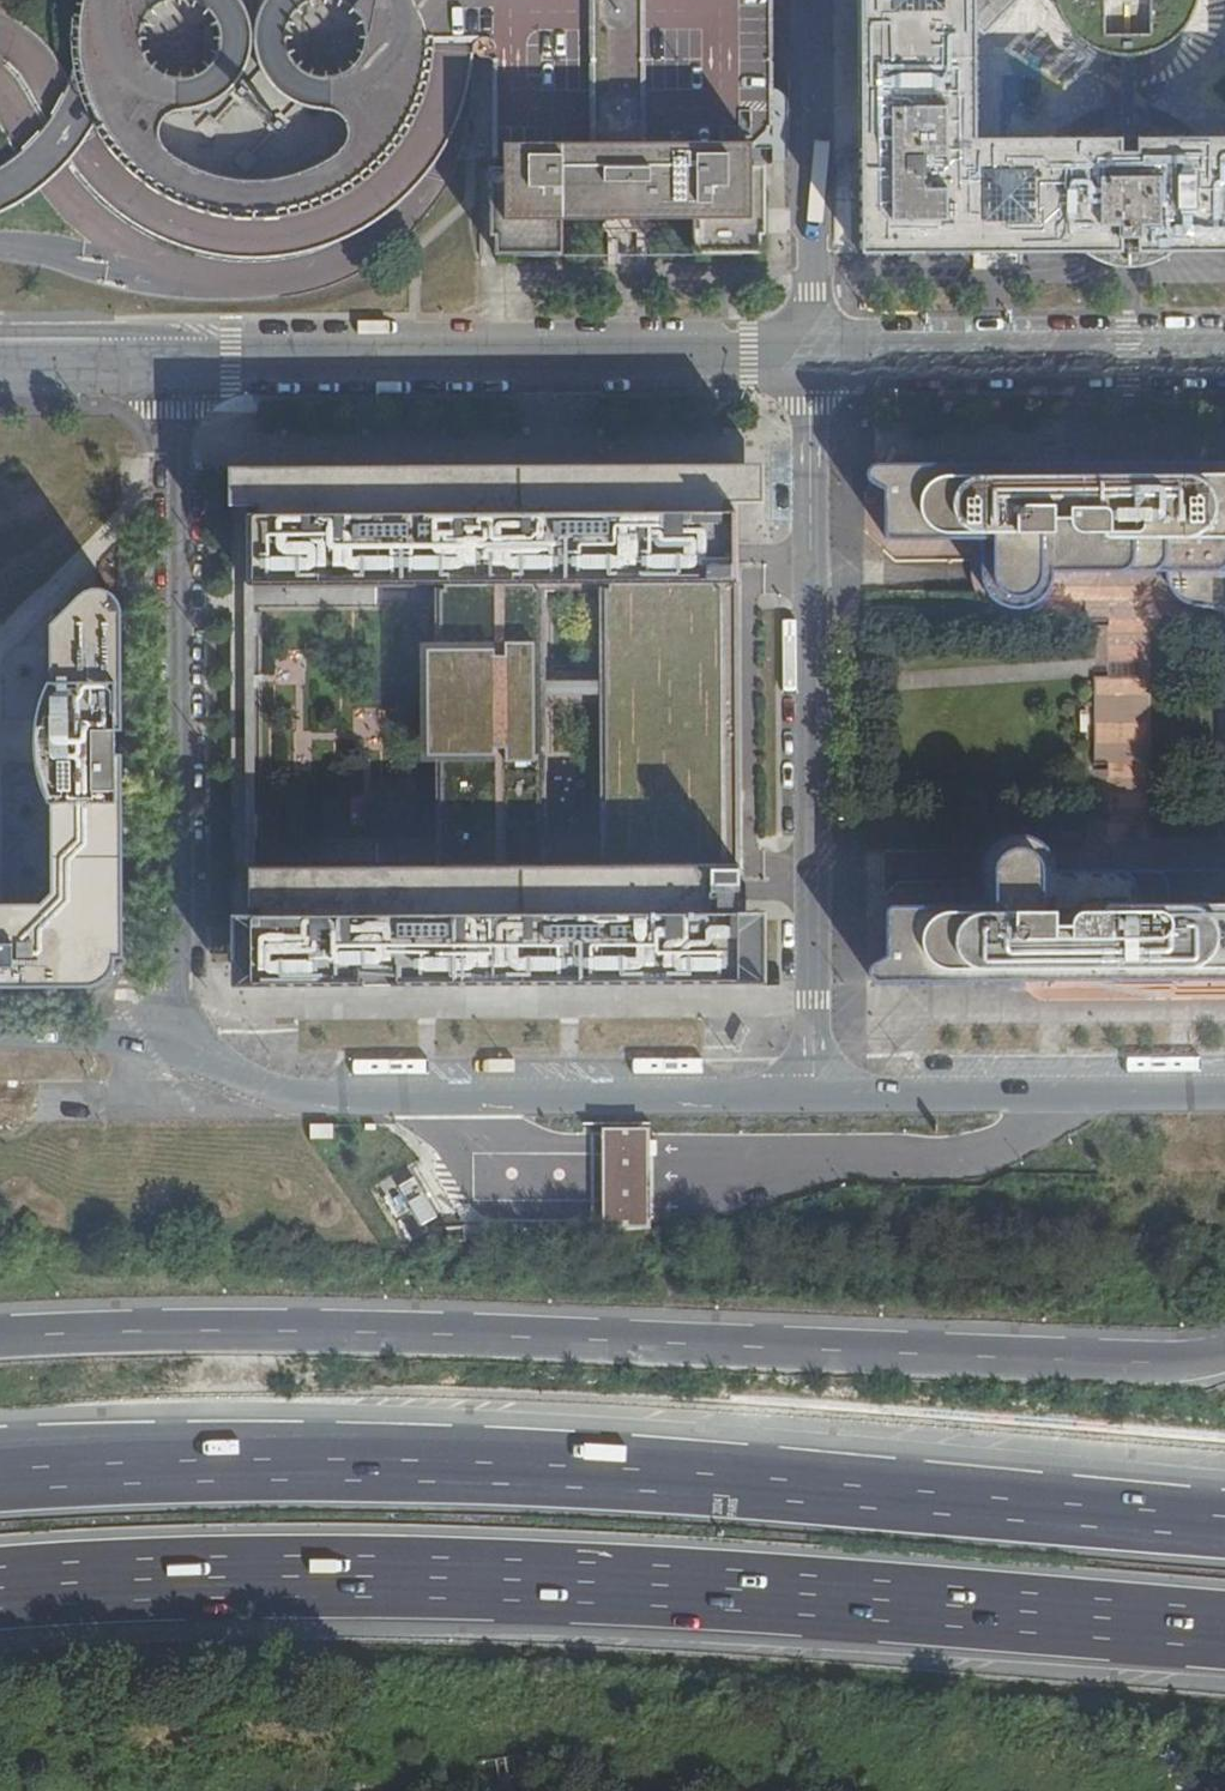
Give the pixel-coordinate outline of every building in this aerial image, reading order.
[(73,14),(73,30),(73,47),(75,67),(80,88),(86,108),(95,126),(106,144),(118,160),(132,174),(147,186),(163,196),(180,205),(199,212),(220,217),(242,220),(265,220),(287,216),(308,211),(329,202),(348,191),(367,176),(384,160),(399,142),(413,122),(420,106),(426,89),(430,72),(432,55),(432,37),(445,37),(469,36),(480,36),(486,37),(490,39),(493,44),(494,49),(494,157),(601,157),(738,156),(752,141),(768,126),(767,0),(247,0),(244,5),(239,17),(236,30),(234,43),(235,54),(238,64),(242,75),(247,83),(253,91),(260,98),(278,109),(288,112),(299,115),(306,115),(313,118),(320,122),(323,128),(324,134),(325,140),(323,147),(319,153),(313,158),(295,168),(282,174),(268,178),(254,181),(238,182),(221,182),(205,180),(178,174),(168,170),(158,164),(150,158),(144,154),(140,149),(138,144),(138,137),(139,131),(142,125),(147,120),(154,116),(161,115),(168,115),(178,113),(187,109),(197,104),(207,97),(215,89),(222,80),(227,69),(230,57),(231,44),(230,31),(226,18),(221,5),(217,0),(75,0),(73,14)] [(862,253),(974,252),(974,274),(997,274),(1022,274),(1022,251),(1076,250),(1081,254),(1093,261),(1106,266),(1119,268),(1133,268),(1147,265),(1159,260),(1171,253),(1176,250),(1224,251),(1224,219),(1224,167),(1224,137),(1132,137),(1133,150),(1122,149),(1121,138),(996,139),(977,139),(977,25),(987,35),(1019,0),(942,0),(942,9),(892,9),(892,0),(859,0),(862,253)] [(494,157),(485,157),(485,257),(769,255),(768,126),(752,141),(738,156),(601,157),(494,157)] [(1178,462),(1178,455),(1164,455),(1164,463),(1080,462),(1080,456),(1067,456),(1068,463),(1016,462),(1017,456),(1003,456),(1003,463),(956,463),(956,456),(942,456),(942,465),(873,464),(870,468),(869,472),(869,476),(871,480),(886,489),(887,530),(887,533),(888,536),(890,538),(893,538),(975,538),(978,538),(981,540),(983,543),(983,546),(984,570),(985,577),(987,584),(989,591),(995,597),(1001,603),(1009,606),(1016,608),(1024,607),(1031,606),(1038,602),(1043,598),(1048,593),(1051,587),(1053,580),(1054,570),(1171,569),(1171,577),(1172,584),(1175,591),(1179,596),(1184,601),(1190,604),(1196,606),(1202,606),(1210,606),(1218,604),(1223,610),(1224,614),(1224,462),(1178,462)] [(557,466),(234,466),(220,466),(220,507),(235,507),(235,516),(235,585),(442,584),(443,643),(433,643),(435,761),(445,761),(446,869),(238,871),(238,908),(238,917),(217,917),(218,988),(239,988),(737,986),(758,986),(757,912),(737,913),(737,891),(737,880),(737,865),(735,583),(734,552),(734,512),(734,503),(755,503),(754,465),(733,465),(557,466)] [(105,586),(85,586),(76,591),(48,620),(48,680),(44,680),(39,687),(35,695),(33,703),(32,712),(31,723),(31,743),(31,758),(32,770),(34,781),(37,791),(41,803),(42,807),(46,812),(49,812),(49,889),(38,900),(0,901),(0,985),(88,984),(89,982),(95,981),(100,978),(105,975),(109,970),(112,965),(114,960),(114,954),(122,954),(122,871),(121,603),(113,594),(105,586)] [(1059,871),(1058,864),(1056,857),(1052,850),(1046,845),(1039,841),(1032,838),(1024,837),(1015,838),(1007,841),(1000,846),(994,853),(991,860),(989,868),(988,876),(989,883),(989,896),(987,901),(984,905),(979,907),(974,907),(906,908),(902,908),(897,910),(894,914),(893,918),(892,958),(886,961),(880,965),(877,969),(877,973),(877,978),(880,982),(950,981),(951,986),(965,985),(966,981),(1014,981),(1015,985),(1028,984),(1028,980),(1078,981),(1078,984),(1091,984),(1092,980),(1176,980),(1176,984),(1189,984),(1189,979),(1224,980),(1224,871),(1059,871)] [(332,1126),(308,1126),(308,1139),(332,1139),(332,1126)] [(643,1129),(596,1129),(597,1150),(597,1178),(597,1209),(597,1227),(644,1227),(644,1209),(643,1179),(643,1150),(643,1129)] [(411,1168),(378,1182),(403,1242),(437,1228),(411,1168)]
